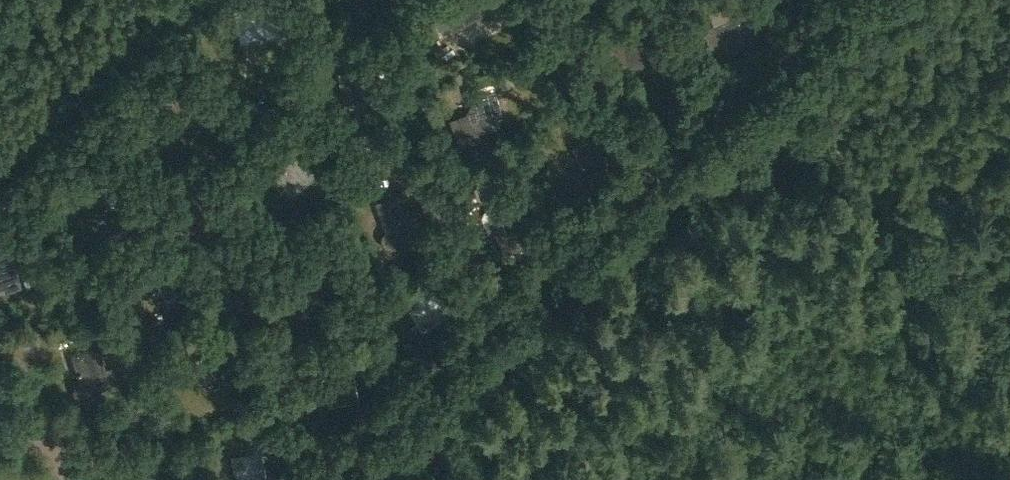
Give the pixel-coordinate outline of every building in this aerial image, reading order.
[(286,0),(285,0),(235,9),(241,42),(282,34),(279,19),(289,17),(286,0)] [(746,9),(702,29),(716,60),(741,48),(742,50),(761,42),(746,9)] [(504,124),(490,71),(475,75),(477,83),(471,85),(474,98),(466,113),(459,115),(465,135),(504,124)] [(319,173),(294,145),(269,168),(294,196),(319,173)] [(383,227),(382,228),(381,229),(380,230),(379,231),(379,232),(378,233),(378,234),(378,235),(378,236),(378,237),(378,238),(378,239),(378,240),(379,241),(379,242),(380,243),(380,244),(381,244),(382,245),(382,246),(383,246),(384,247),(385,247),(386,248),(387,248),(388,248),(389,248),(390,248),(391,248),(392,248),(393,248),(394,247),(395,247),(396,246),(397,245),(398,244),(399,244),(399,243),(400,242),(400,241),(400,240),(418,233),(416,229),(424,225),(419,212),(412,215),(402,189),(373,201),(383,227)] [(517,209),(490,223),(506,255),(533,241),(517,209)] [(0,247),(0,288),(5,287),(6,290),(21,285),(7,245),(0,247)] [(433,288),(406,305),(422,331),(449,314),(433,288)] [(77,377),(76,377),(75,378),(74,378),(74,379),(73,380),(72,380),(72,381),(71,382),(71,383),(70,384),(70,385),(70,386),(70,387),(70,388),(70,389),(70,390),(70,391),(70,392),(71,393),(71,394),(72,395),(73,396),(74,397),(75,397),(76,398),(77,399),(78,399),(79,399),(80,399),(81,399),(82,399),(83,399),(84,399),(85,399),(86,398),(87,398),(88,397),(89,397),(90,396),(90,395),(91,394),(92,393),(92,392),(112,386),(99,344),(69,353),(77,377)] [(232,455),(236,479),(259,479),(267,479),(262,450),(232,455)] [(129,473),(129,479),(121,479),(156,479),(154,469),(129,473)]
